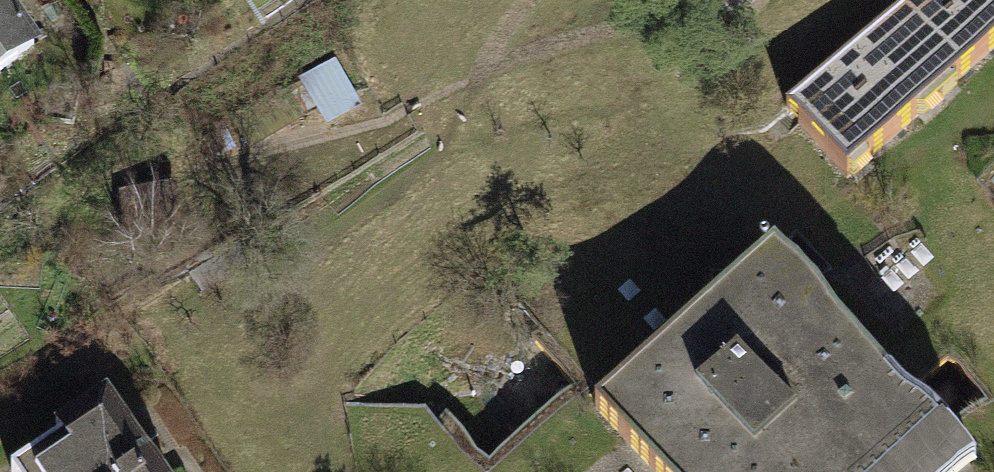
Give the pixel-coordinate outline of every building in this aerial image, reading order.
[(36,49),(3,0),(0,0),(0,73),(36,49)] [(791,120),(855,191),(993,66),(993,0),(924,0),(791,120)] [(355,91),(329,42),(223,98),(243,135),(304,103),(311,114),(355,91)] [(176,172),(113,183),(121,228),(183,217),(176,172)] [(902,471),(993,471),(993,239),(944,183),(815,292),(942,437),(902,471)] [(768,240),(687,316),(590,402),(652,471),(902,471),(942,437),(815,292),(768,240)] [(590,402),(687,316),(621,242),(524,328),(570,380),(486,455),(439,402),(360,471),(652,471),(590,402)] [(12,471),(156,471),(107,398),(55,432),(61,440),(12,471)]
